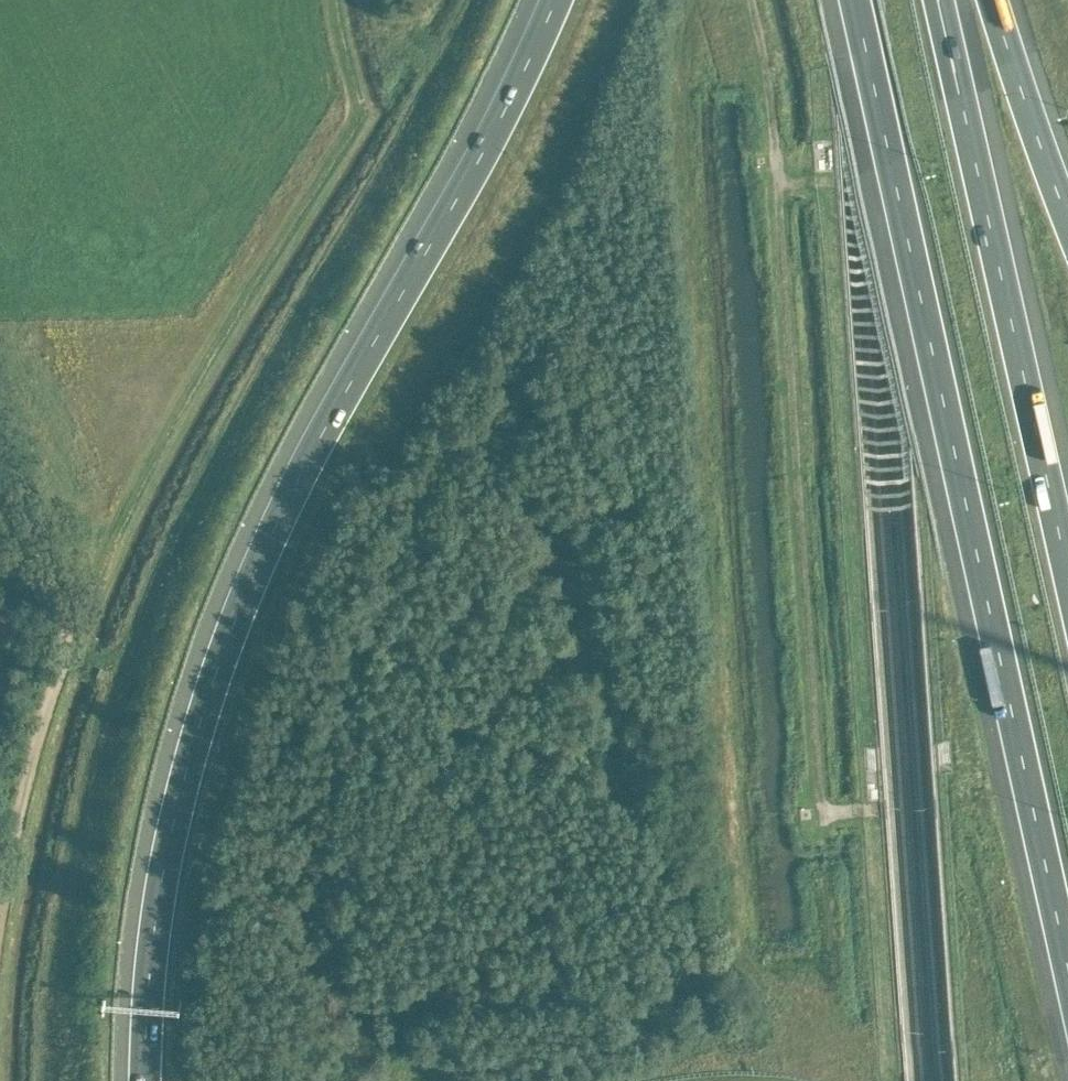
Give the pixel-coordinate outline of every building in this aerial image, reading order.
[(0,603),(0,623),(10,618),(1,602),(0,603)]
